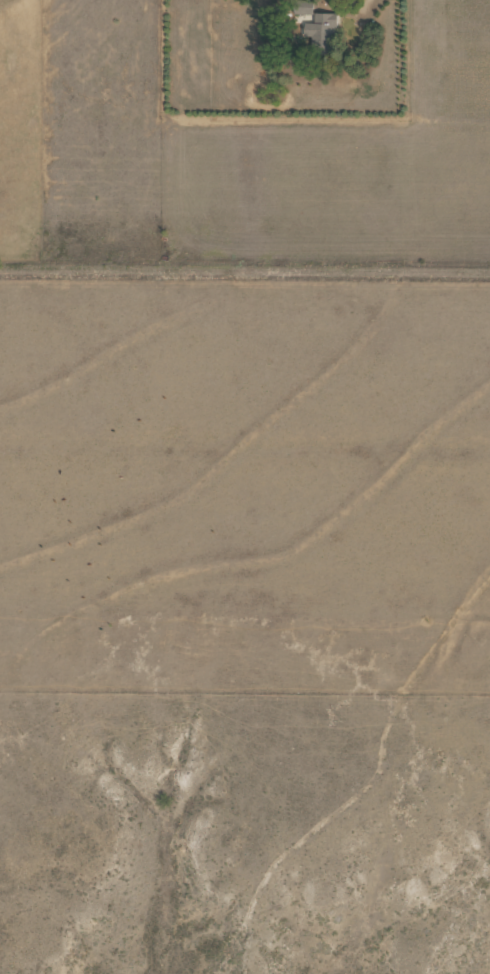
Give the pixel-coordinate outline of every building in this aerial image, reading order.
[(312,0),(293,1),(294,14),(312,14),(312,0)] [(335,14),(313,13),(313,24),(303,23),(302,37),(310,37),(310,50),(334,51),(335,14)]
